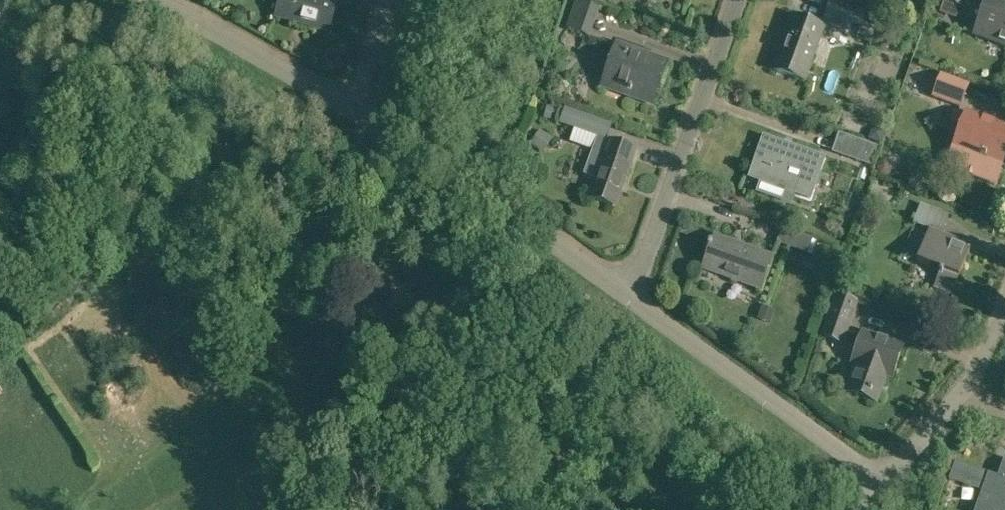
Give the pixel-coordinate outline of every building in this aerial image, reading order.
[(329,31),(338,1),(334,0),(280,0),(275,17),(329,31)] [(590,38),(600,9),(575,0),(565,29),(590,38)] [(848,32),(853,21),(857,23),(862,9),(857,7),(858,5),(845,0),(830,0),(822,23),(848,32)] [(964,10),(967,0),(937,0),(964,10)] [(1004,45),(1004,3),(998,0),(989,0),(976,35),(1004,45)] [(773,70),(804,81),(824,27),(793,16),(773,70)] [(602,87),(652,104),(667,62),(617,44),(602,87)] [(932,98),(961,109),(970,85),(941,74),(932,98)] [(550,120),(553,108),(546,106),(543,119),(550,120)] [(590,197),(615,206),(631,163),(636,149),(607,138),(612,125),(565,107),(559,123),(581,131),(597,137),(592,150),(583,174),(596,179),(590,197)] [(988,181),(995,162),(1001,164),(1004,154),(1004,128),(955,109),(951,118),(963,122),(954,146),(963,149),(955,168),(988,181)] [(531,144),(542,152),(551,140),(539,132),(531,144)] [(833,152),(872,165),(878,146),(839,133),(833,152)] [(763,135),(748,177),(811,199),(826,157),(763,135)] [(880,173),(885,175),(890,172),(892,167),(889,161),(884,159),(879,162),(877,167),(880,173)] [(865,204),(874,206),(876,197),(868,195),(865,204)] [(929,229),(936,210),(920,204),(913,223),(929,229)] [(777,243),(807,254),(813,238),(782,227),(777,243)] [(933,288),(951,294),(970,244),(929,229),(917,261),(940,269),(933,288)] [(702,269),(761,290),(773,256),(715,236),(702,269)] [(715,284),(713,293),(741,297),(742,287),(715,284)] [(819,337),(842,345),(846,333),(857,301),(838,295),(834,293),(819,337)] [(770,308),(766,307),(762,307),(758,318),(762,320),(766,322),(770,322),(774,311),(770,308)] [(849,391),(877,401),(886,374),(893,377),(904,346),(863,332),(853,363),(858,364),(849,391)] [(1004,458),(998,476),(955,461),(948,479),(982,491),(975,509),(1004,509),(1004,458)]
